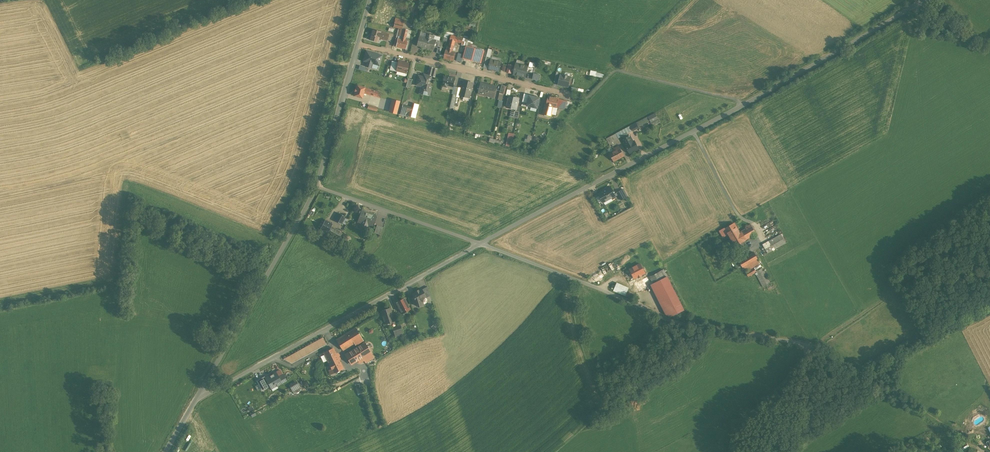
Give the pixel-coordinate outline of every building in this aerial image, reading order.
[(380,32),(372,29),(370,39),(377,41),(378,38),(386,40),(388,34),(380,31),(380,32)] [(402,39),(398,38),(396,47),(405,49),(407,41),(408,41),(409,38),(406,37),(407,33),(403,32),(402,39)] [(426,38),(419,36),(416,45),(423,47),(424,46),(434,49),(435,47),(438,48),(438,46),(435,45),(436,40),(432,39),(433,35),(428,33),(426,38)] [(447,46),(444,58),(454,60),(456,52),(453,51),(454,45),(449,44),(449,46),(447,46)] [(464,58),(484,62),(487,49),(467,45),(464,58)] [(374,53),(366,51),(363,61),(372,63),(373,58),(380,60),(381,55),(374,53)] [(501,62),(491,59),(489,68),(499,71),(501,62)] [(525,61),(517,60),(516,63),(513,74),(518,75),(521,76),(525,77),(528,66),(524,65),(525,61)] [(408,63),(398,61),(396,70),(406,73),(406,71),(407,71),(406,71),(408,63)] [(571,77),(561,74),(561,75),(559,83),(558,84),(568,87),(571,77)] [(426,75),(426,77),(418,75),(416,85),(424,87),(423,90),(424,90),(423,94),(429,96),(432,86),(429,85),(431,76),(426,75)] [(456,78),(445,76),(444,76),(443,86),(447,87),(447,85),(454,86),(456,78)] [(405,81),(408,82),(407,86),(411,87),(413,79),(406,77),(405,81)] [(473,82),(465,80),(463,88),(462,88),(460,95),(464,96),(464,95),(470,96),(473,82)] [(489,85),(481,83),(478,92),(485,93),(485,95),(494,97),(496,89),(488,87),(489,85)] [(375,90),(357,85),(354,95),(362,98),(364,93),(373,96),(375,90)] [(539,98),(529,95),(527,105),(537,108),(539,98)] [(519,98),(509,96),(506,107),(516,109),(519,98)] [(559,98),(549,96),(546,105),(545,104),(543,113),(551,115),(553,107),(556,107),(559,98)] [(401,113),(417,117),(420,103),(413,102),(412,106),(404,104),(401,113)] [(655,113),(648,117),(651,122),(656,119),(658,118),(655,113)] [(647,117),(636,123),(638,126),(649,121),(647,117)] [(638,126),(636,123),(616,133),(618,138),(622,136),(627,133),(639,127),(638,126)] [(633,141),(630,136),(629,136),(627,133),(622,136),(623,139),(626,145),(630,153),(638,148),(634,141),(633,141)] [(619,145),(612,149),(614,151),(609,153),(614,161),(624,156),(619,145)] [(606,189),(599,193),(604,202),(608,200),(615,196),(610,186),(606,189)] [(621,190),(617,192),(621,200),(625,198),(621,190)] [(376,215),(361,210),(358,222),(361,223),(360,225),(367,227),(368,225),(372,226),(376,215)] [(345,217),(338,213),(334,220),(341,224),(345,217)] [(332,224),(325,220),(320,229),(327,233),(331,227),(332,224)] [(734,223),(725,228),(725,227),(719,231),(723,237),(728,234),(732,241),(742,236),(740,232),(734,223)] [(382,234),(384,225),(378,224),(376,232),(382,234)] [(732,241),(735,246),(756,234),(751,224),(745,227),(746,228),(740,232),(742,236),(732,241)] [(331,227),(327,233),(336,238),(339,232),(340,231),(331,227)] [(786,242),(781,234),(776,237),(777,239),(781,245),(786,242)] [(764,246),(777,239),(776,237),(763,244),(764,246)] [(767,253),(781,245),(777,239),(764,246),(767,253)] [(739,261),(742,266),(745,271),(760,263),(754,252),(739,261)] [(629,282),(642,275),(636,265),(623,273),(629,282)] [(761,269),(756,271),(757,274),(764,286),(769,283),(763,271),(761,269)] [(649,279),(651,284),(652,286),(655,284),(671,316),(684,310),(663,270),(650,276),(651,278),(649,279)] [(647,277),(635,283),(639,291),(651,284),(649,279),(647,277)] [(629,288),(616,283),(613,290),(625,295),(629,288)] [(422,289),(425,297),(426,298),(430,295),(427,286),(422,289)] [(421,289),(418,290),(415,291),(416,292),(412,294),(413,295),(412,295),(412,296),(412,297),(413,302),(416,301),(418,306),(423,304),(422,301),(423,298),(425,297),(422,289),(421,289)] [(404,298),(396,302),(401,311),(402,313),(406,311),(405,309),(409,307),(404,298)] [(390,307),(380,310),(383,319),(383,320),(384,323),(385,323),(385,324),(394,321),(390,307)] [(394,325),(396,336),(405,334),(402,324),(394,325)] [(336,339),(343,350),(354,343),(355,345),(363,340),(355,327),(336,339)] [(283,359),(292,363),(326,344),(322,337),(283,359)] [(365,342),(345,354),(351,364),(370,352),(365,342)] [(322,353),(324,359),(336,354),(333,348),(322,353)] [(343,368),(336,354),(324,359),(326,363),(328,362),(333,372),(343,368)] [(276,372),(266,378),(272,389),(286,381),(283,374),(279,376),(276,372)] [(290,383),(295,393),(303,389),(299,380),(290,383)] [(200,429),(205,438),(210,435),(204,427),(200,429)]
